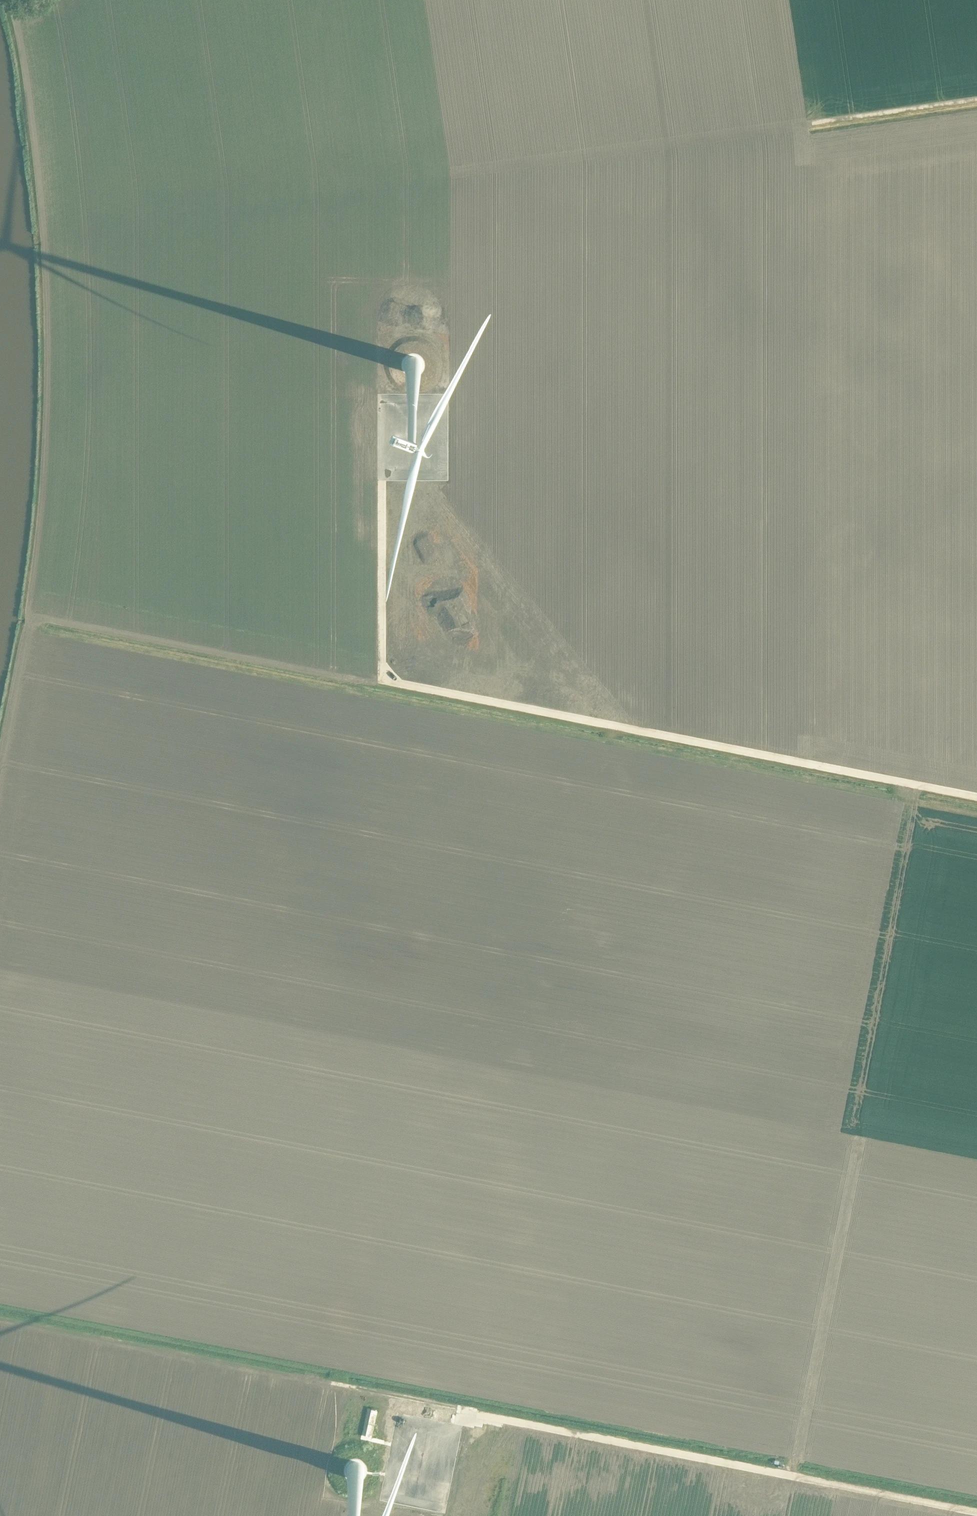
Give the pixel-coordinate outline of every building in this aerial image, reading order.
[(422,365),(422,364),(422,363),(422,362),(421,360),(421,359),(420,358),(419,357),(418,356),(417,356),(416,355),(415,354),(414,354),(413,354),(411,354),(410,354),(409,354),(408,355),(407,356),(406,356),(405,357),(404,358),(403,359),(403,360),(402,362),(402,363),(402,364),(402,365),(402,366),(403,368),(403,369),(404,370),(405,371),(406,372),(407,372),(408,373),(409,373),(410,374),(411,374),(413,374),(414,374),(415,374),(416,373),(417,372),(418,372),(419,371),(420,370),(421,369),(421,368),(422,366),(422,365)] [(371,1438),(377,1410),(371,1408),(365,1437),(371,1438)] [(345,1469),(345,1470),(345,1471),(345,1473),(346,1474),(346,1475),(347,1476),(348,1477),(349,1478),(350,1479),(351,1479),(352,1480),(353,1480),(354,1480),(356,1480),(357,1480),(358,1480),(359,1479),(360,1479),(361,1478),(362,1477),(363,1476),(364,1475),(364,1474),(365,1473),(365,1471),(365,1470),(365,1469),(365,1468),(364,1466),(364,1465),(363,1464),(362,1463),(361,1462),(360,1462),(359,1461),(358,1461),(357,1460),(356,1460),(354,1460),(353,1460),(352,1461),(351,1461),(350,1462),(349,1462),(348,1463),(347,1464),(346,1465),(346,1466),(345,1468),(345,1469)]
